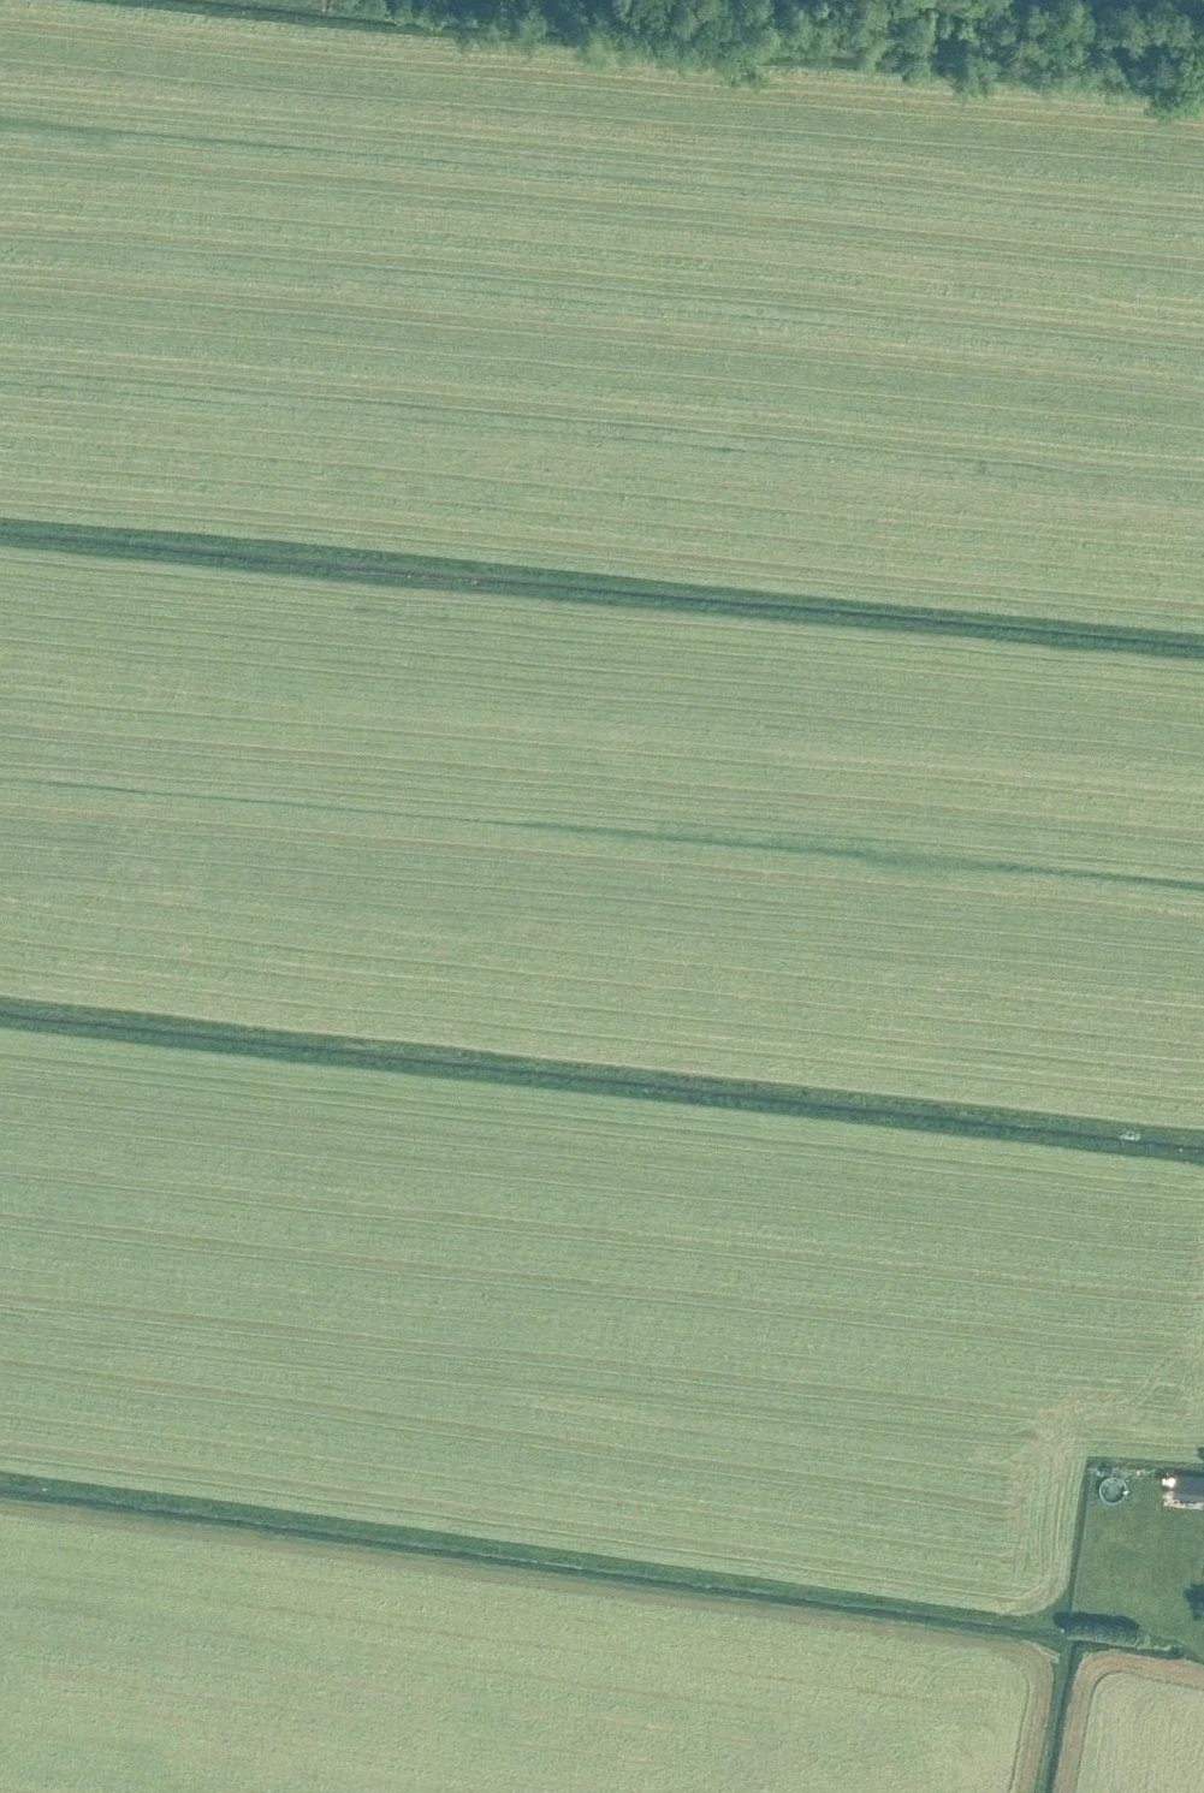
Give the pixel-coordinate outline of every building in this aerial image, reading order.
[(1180,1467),(1180,1492),(1203,1492),(1203,1467),(1180,1467)] [(621,1575),(620,1589),(642,1590),(643,1576),(621,1575)]
